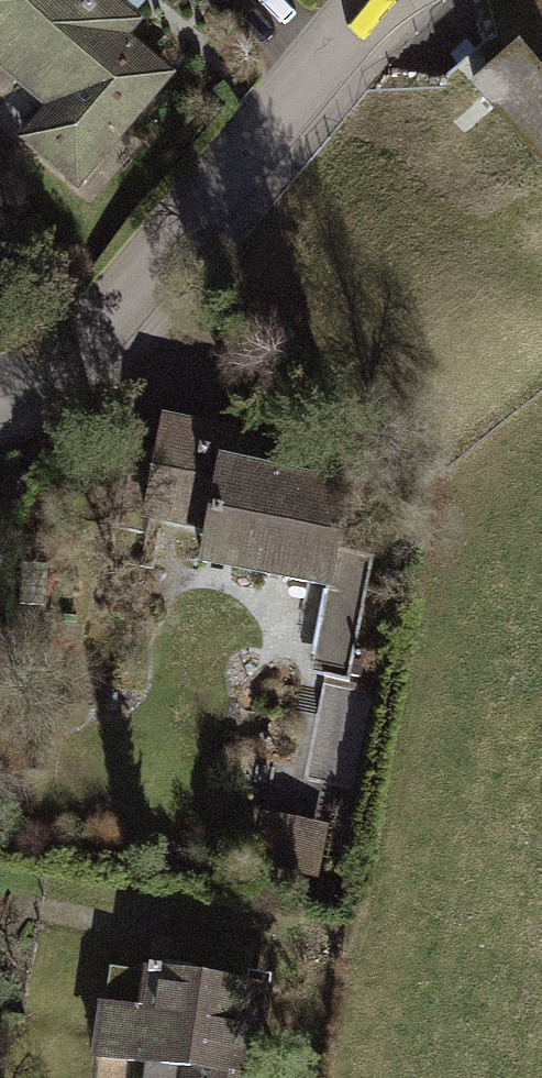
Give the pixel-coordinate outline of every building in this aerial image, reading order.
[(108,0),(0,0),(0,64),(53,108),(26,139),(78,182),(167,76),(121,38),(135,22),(108,0)] [(541,157),(541,38),(528,18),(471,58),(541,157)] [(260,442),(165,424),(159,451),(126,445),(110,526),(147,533),(150,516),(210,528),(203,562),(327,586),(310,675),(325,678),(350,682),(374,557),(338,550),(350,490),(255,472),(260,442)] [(319,842),(268,831),(262,861),(313,872),(319,842)] [(110,969),(98,1056),(137,1062),(187,1069),(186,1077),(249,1077),(249,1075),(235,1073),(240,1033),(247,989),(160,976),(161,972),(149,970),(148,974),(110,969)] [(247,989),(240,1033),(263,1036),(272,975),(249,973),(247,989)] [(137,1062),(135,1077),(186,1077),(187,1069),(137,1062)]
